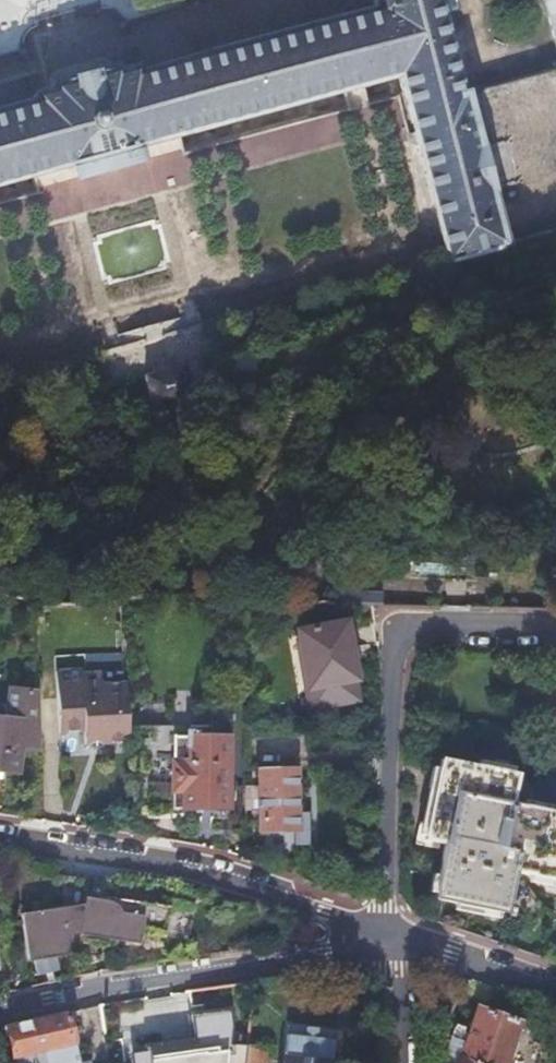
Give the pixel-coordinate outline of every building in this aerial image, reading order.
[(73,162),(77,177),(143,159),(139,144),(396,73),(405,107),(447,259),(507,242),(466,90),(463,91),(438,0),(376,0),(378,8),(140,74),(138,67),(118,72),(116,64),(83,73),(50,82),(52,90),(33,96),(35,103),(0,112),(0,182),(73,162)] [(182,364),(146,375),(155,407),(192,396),(182,364)] [(292,631),(293,640),(301,694),(322,692),(323,709),(350,706),(348,689),(353,688),(344,624),(292,631)] [(301,694),(293,640),(287,641),(297,712),(323,709),(322,692),(301,694)] [(99,745),(127,743),(126,731),(123,683),(96,685),(95,671),(77,673),(76,668),(52,670),(57,735),(82,733),(83,746),(86,746),(86,750),(99,749),(99,745)] [(38,747),(35,693),(6,691),(4,719),(0,719),(0,773),(2,773),(17,774),(19,745),(38,747)] [(146,731),(126,731),(127,743),(132,814),(170,814),(170,820),(197,820),(210,820),(227,820),(226,732),(207,733),(207,730),(186,730),(186,733),(147,733),(146,731)] [(424,846),(442,850),(434,904),(506,917),(513,875),(555,882),(555,816),(510,807),(514,778),(437,765),(424,846)] [(293,771),(257,773),(261,835),(297,833),(293,771)] [(171,940),(176,910),(90,897),(89,908),(88,914),(83,946),(104,949),(106,941),(121,944),(145,947),(146,937),(171,940)] [(89,908),(46,914),(47,920),(88,914),(89,908)] [(46,914),(37,915),(38,922),(27,923),(33,965),(38,964),(42,979),(50,977),(57,975),(64,974),(61,960),(81,957),(83,946),(88,914),(47,920),(46,914)] [(121,944),(106,941),(104,949),(106,950),(107,950),(109,949),(110,949),(112,949),(114,949),(115,948),(117,947),(118,946),(119,946),(120,945),(121,944)] [(57,975),(50,977),(53,987),(59,985),(57,975)] [(104,1039),(109,1039),(121,1037),(124,1053),(127,1053),(147,1049),(147,1047),(143,1025),(158,1021),(154,999),(98,1008),(104,1039)] [(444,1062),(507,1062),(520,1026),(481,1012),(471,1039),(463,1037),(465,1030),(457,1027),(444,1062)] [(8,1029),(15,1061),(47,1056),(49,1062),(76,1062),(66,1016),(8,1029)] [(335,1032),(291,1027),(290,1037),(334,1042),(335,1032)] [(287,1062),(332,1062),(334,1042),(290,1037),(289,1044),(287,1062)] [(147,1049),(127,1053),(129,1062),(150,1062),(147,1049)] [(246,1054),(245,1062),(265,1062),(266,1057),(246,1054)]
